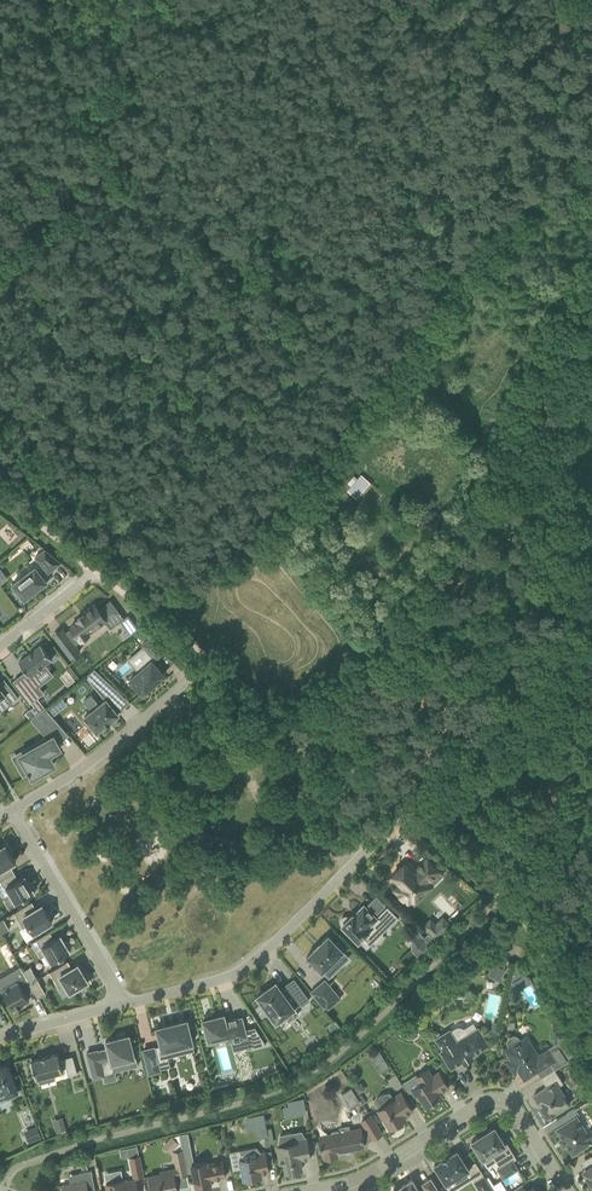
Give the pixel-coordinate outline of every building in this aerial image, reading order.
[(373,483),(361,474),(356,480),(352,477),(347,483),(351,485),(347,489),(360,500),(373,483)] [(40,572),(45,569),(48,573),(61,562),(45,549),(36,557),(39,561),(33,565),(35,566),(13,584),(25,599),(47,581),(40,572)] [(114,625),(123,618),(110,600),(98,609),(94,603),(83,612),(84,613),(77,618),(78,620),(70,626),(72,628),(66,633),(69,637),(60,643),(70,657),(80,650),(75,643),(105,620),(107,623),(110,620),(114,625)] [(135,624),(127,630),(131,635),(138,629),(135,624)] [(144,629),(138,634),(143,640),(149,635),(144,629)] [(143,656),(133,664),(138,669),(129,677),(134,683),(132,684),(138,691),(139,689),(143,693),(165,674),(152,660),(155,658),(156,659),(164,651),(149,634),(149,635),(143,640),(141,642),(144,645),(138,650),(143,656)] [(26,671),(14,681),(31,703),(44,693),(33,679),(47,668),(45,665),(52,659),(41,645),(31,652),(31,653),(29,654),(19,662),(26,671)] [(86,674),(94,684),(98,680),(110,695),(118,689),(94,668),(86,674)] [(3,709),(19,697),(5,679),(0,682),(0,705),(3,709)] [(91,711),(84,716),(97,731),(105,725),(106,726),(111,722),(110,721),(119,714),(106,699),(99,704),(91,694),(83,701),(91,711)] [(34,706),(32,708),(37,714),(45,707),(41,701),(34,706)] [(43,733),(57,721),(45,707),(37,714),(36,714),(31,718),(43,733)] [(36,714),(31,708),(26,712),(31,718),(36,714)] [(42,743),(21,754),(29,769),(28,770),(29,773),(31,772),(33,775),(40,771),(41,772),(47,768),(54,763),(48,753),(59,747),(52,734),(40,740),(42,743)] [(10,865),(16,861),(10,852),(12,850),(7,841),(2,844),(3,846),(0,848),(0,880),(14,872),(10,865)] [(409,903),(408,902),(419,891),(421,893),(425,893),(444,874),(427,858),(416,869),(407,860),(406,861),(407,861),(408,862),(404,866),(403,864),(393,874),(401,883),(394,889),(408,904),(409,903)] [(15,903),(34,891),(34,890),(35,889),(31,882),(29,883),(24,875),(18,878),(14,872),(0,880),(0,889),(5,897),(10,894),(15,903)] [(52,921),(42,904),(36,908),(32,901),(14,912),(23,927),(29,924),(34,932),(52,921)] [(356,912),(356,911),(354,912),(355,913),(352,916),(352,915),(349,917),(348,917),(347,916),(345,916),(344,917),(342,918),(342,919),(341,920),(341,922),(342,923),(342,925),(358,941),(365,934),(373,942),(374,942),(376,943),(377,943),(379,943),(381,942),(382,941),(383,940),(384,938),(384,936),(384,934),(383,933),(389,926),(390,927),(399,917),(388,906),(376,917),(364,905),(356,912)] [(440,931),(427,918),(422,923),(435,936),(440,931)] [(0,921),(0,931),(1,934),(9,929),(3,920),(0,921)] [(54,938),(50,931),(32,941),(41,957),(46,954),(51,963),(70,951),(69,949),(71,948),(67,941),(65,942),(60,934),(54,938)] [(417,948),(413,951),(418,956),(431,944),(418,931),(414,935),(418,939),(417,948)] [(329,977),(340,967),(334,961),(344,950),(343,949),(344,947),(338,941),(336,942),(329,935),(320,943),(320,942),(315,947),(315,948),(307,956),(322,971),(323,971),(329,977)] [(85,972),(84,973),(78,964),(72,968),(68,961),(50,971),(59,987),(65,983),(70,991),(85,982),(86,984),(91,981),(85,972)] [(505,969),(503,968),(505,965),(498,961),(496,965),(494,964),(488,975),(499,981),(505,969)] [(28,979),(20,967),(0,978),(0,985),(3,990),(13,1009),(16,1008),(17,1009),(24,1005),(23,1004),(29,1000),(20,984),(28,979)] [(520,989),(533,981),(524,968),(512,976),(510,985),(520,989)] [(326,978),(311,991),(327,1010),(342,997),(326,978)] [(46,993),(38,979),(30,983),(38,997),(46,993)] [(276,982),(258,996),(264,1004),(261,1007),(267,1015),(270,1012),(276,1021),(285,1015),(289,1021),(299,1014),(294,1008),(303,1002),(304,1004),(304,1003),(303,1002),(307,998),(309,1000),(295,980),(287,986),(288,986),(282,991),(276,982)] [(224,1013),(221,1014),(221,1016),(217,1017),(217,1015),(213,1016),(212,1014),(204,1016),(204,1018),(203,1019),(208,1040),(229,1035),(230,1040),(249,1035),(252,1047),(266,1043),(255,1027),(245,1029),(242,1016),(226,1020),(224,1013)] [(171,1066),(166,1048),(193,1042),(187,1019),(157,1027),(161,1045),(154,1047),(144,1049),(150,1073),(160,1070),(160,1069),(171,1066)] [(415,1028),(410,1019),(401,1024),(405,1033),(415,1028)] [(467,1032),(464,1028),(463,1027),(460,1026),(458,1026),(455,1027),(451,1030),(450,1028),(435,1037),(442,1049),(439,1051),(442,1054),(443,1053),(451,1067),(463,1060),(464,1061),(472,1056),(471,1054),(488,1044),(477,1026),(467,1032)] [(98,1049),(87,1052),(93,1077),(103,1075),(105,1082),(118,1078),(114,1063),(135,1057),(129,1034),(126,1035),(125,1032),(117,1034),(118,1037),(106,1040),(108,1049),(98,1051),(98,1049)] [(555,1069),(578,1054),(567,1036),(567,1037),(561,1041),(563,1045),(550,1053),(548,1050),(536,1058),(524,1038),(518,1042),(518,1040),(516,1039),(515,1038),(513,1039),(511,1040),(510,1041),(510,1043),(511,1044),(512,1046),(507,1049),(525,1078),(550,1062),(555,1069)] [(383,1056),(378,1048),(368,1055),(373,1062),(383,1056)] [(41,1057),(32,1060),(33,1062),(30,1063),(33,1071),(35,1071),(37,1077),(38,1077),(40,1083),(55,1079),(54,1073),(63,1070),(62,1068),(67,1067),(69,1075),(77,1073),(72,1056),(64,1058),(64,1059),(60,1060),(58,1053),(49,1055),(48,1054),(41,1056),(41,1057)] [(579,1056),(573,1061),(578,1067),(584,1062),(579,1056)] [(6,1088),(9,1094),(18,1090),(15,1085),(16,1084),(8,1064),(0,1067),(0,1091),(6,1088)] [(449,1087),(439,1072),(433,1076),(428,1069),(417,1076),(421,1083),(412,1089),(418,1098),(420,1097),(426,1105),(436,1099),(435,1098),(438,1096),(439,1097),(442,1095),(440,1093),(449,1087)] [(548,1118),(570,1103),(559,1086),(564,1083),(555,1069),(541,1077),(547,1087),(534,1095),(539,1104),(540,1103),(543,1108),(542,1109),(548,1118)] [(348,1100),(356,1095),(351,1088),(343,1093),(348,1100)] [(379,1109),(378,1109),(390,1128),(402,1121),(401,1119),(413,1111),(401,1092),(392,1098),(389,1092),(382,1093),(378,1096),(375,1102),(379,1109)] [(304,1098),(291,1100),(293,1114),(306,1112),(304,1098)] [(570,1120),(557,1128),(573,1154),(591,1141),(591,1140),(577,1116),(580,1114),(575,1107),(566,1113),(570,1120)] [(253,1115),(256,1128),(266,1126),(263,1114),(253,1115)] [(382,1133),(370,1115),(362,1120),(373,1139),(382,1133)] [(63,1116),(54,1119),(57,1131),(66,1129),(63,1116)] [(38,1125),(25,1130),(29,1142),(42,1137),(38,1125)] [(483,1158),(491,1152),(500,1167),(498,1168),(504,1177),(518,1168),(513,1160),(516,1157),(506,1143),(505,1143),(494,1126),(472,1141),(483,1158)] [(365,1146),(361,1128),(341,1132),(338,1129),(332,1131),(331,1134),(319,1136),(323,1154),(324,1154),(325,1158),(338,1156),(337,1152),(365,1146)] [(311,1158),(307,1137),(293,1140),(291,1132),(280,1134),(278,1143),(277,1143),(280,1163),(284,1163),(286,1172),(302,1168),(301,1160),(311,1158)] [(190,1148),(188,1134),(180,1135),(182,1149),(183,1149),(190,1148)] [(179,1144),(172,1136),(163,1145),(171,1152),(179,1144)] [(134,1177),(143,1175),(138,1146),(129,1148),(134,1177)] [(183,1149),(182,1149),(173,1150),(177,1168),(161,1171),(161,1173),(150,1176),(153,1190),(178,1190),(175,1175),(178,1175),(187,1174),(187,1173),(183,1149)] [(269,1172),(265,1152),(257,1153),(257,1155),(245,1158),(243,1149),(230,1151),(233,1170),(241,1168),(244,1180),(262,1176),(261,1173),(269,1172)] [(434,1164),(446,1183),(455,1178),(458,1183),(462,1184),(474,1176),(457,1150),(434,1164)] [(207,1161),(192,1164),(196,1189),(212,1186),(211,1179),(226,1176),(223,1160),(208,1163),(207,1161)] [(92,1170),(69,1175),(70,1183),(62,1185),(63,1187),(61,1189),(62,1190),(96,1190),(92,1170)] [(474,1181),(481,1190),(494,1190),(484,1174),(474,1181)] [(431,1178),(422,1183),(425,1187),(419,1190),(412,1178),(401,1185),(400,1184),(393,1188),(394,1190),(392,1190),(439,1190),(431,1178)] [(137,1179),(126,1181),(126,1179),(107,1183),(108,1190),(139,1190),(137,1179)]
